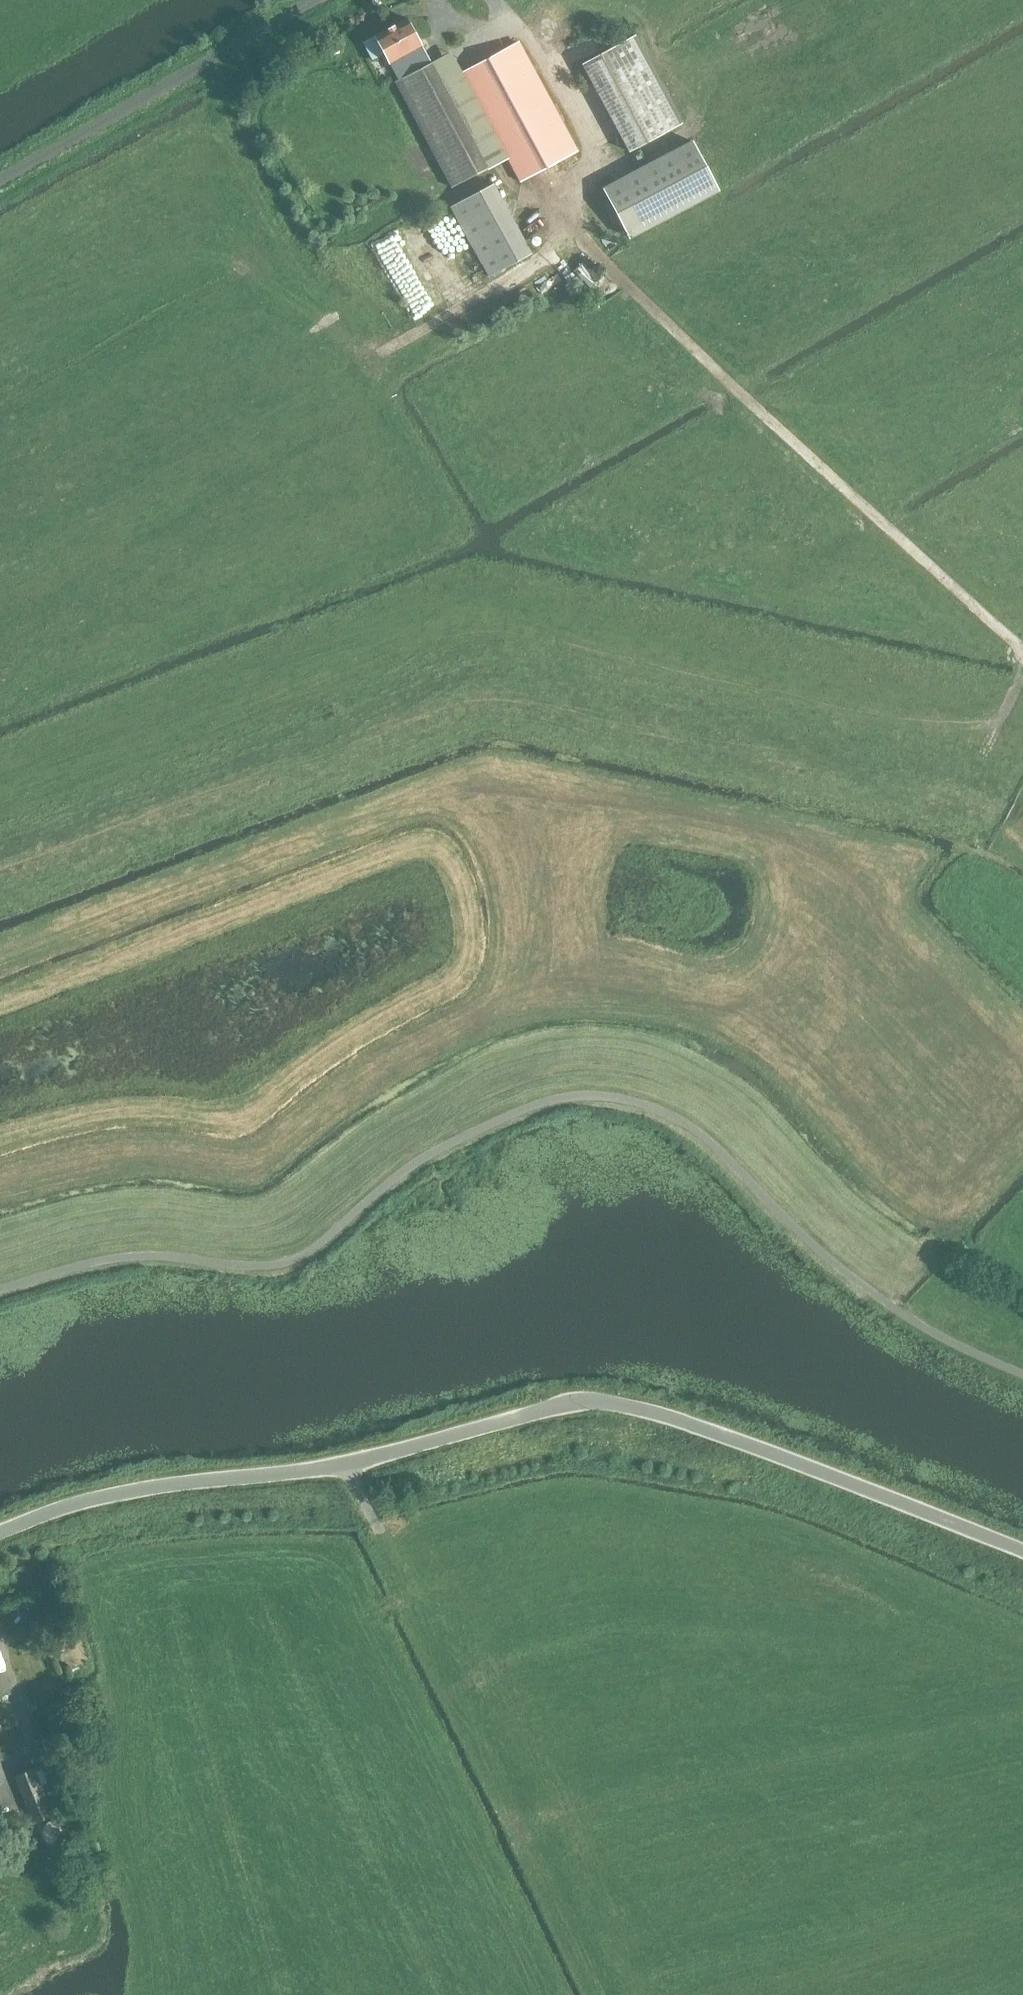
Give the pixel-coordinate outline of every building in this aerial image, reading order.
[(422,46),(406,18),(375,35),(390,64),(389,64),(454,185),(488,167),(422,46)] [(635,35),(583,62),(629,150),(681,123),(635,35)] [(520,182),(577,151),(519,42),(461,73),(520,182)] [(690,137),(602,184),(630,237),(718,190),(690,137)] [(496,180),(450,205),(488,276),(534,251),(496,180)] [(14,1774),(32,1822),(53,1814),(34,1767),(14,1774)]
